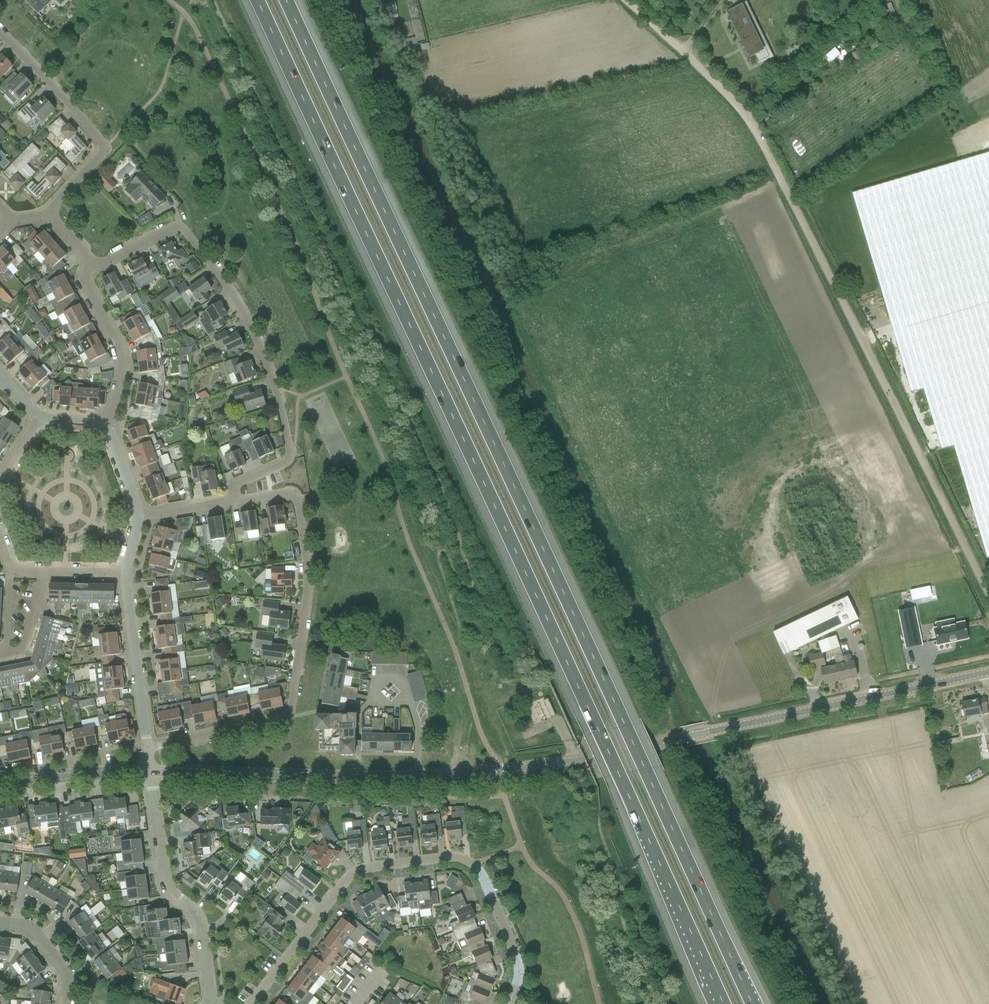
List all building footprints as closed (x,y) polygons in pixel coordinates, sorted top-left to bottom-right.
[(38,13),(52,0),(25,0),(38,13)] [(727,12),(749,58),(759,53),(758,51),(765,47),(761,39),(759,41),(742,5),(727,12)] [(896,32),(903,29),(900,23),(894,26),(896,32)] [(820,38),(815,43),(818,46),(823,41),(820,38)] [(875,39),(865,45),(870,53),(880,46),(875,39)] [(826,56),(827,57),(831,62),(840,54),(835,48),(826,56)] [(860,58),(855,51),(851,54),(856,61),(860,58)] [(13,66),(10,63),(11,62),(6,57),(5,58),(2,55),(0,58),(0,79),(13,66)] [(7,94),(10,90),(19,99),(20,99),(21,100),(26,96),(25,94),(33,86),(22,75),(9,87),(4,82),(0,86),(0,90),(5,96),(7,94)] [(42,121),(55,110),(44,98),(33,108),(29,103),(18,113),(26,123),(31,119),(33,121),(38,116),(42,121)] [(65,157),(73,164),(88,149),(75,135),(77,133),(69,125),(68,127),(60,118),(48,128),(62,144),(70,152),(65,157)] [(12,126),(7,121),(2,126),(7,131),(12,126)] [(40,134),(45,139),(49,135),(44,130),(40,134)] [(39,135),(35,140),(39,144),(44,140),(39,135)] [(27,165),(40,151),(32,143),(2,174),(11,183),(10,184),(17,191),(31,178),(22,169),(27,165)] [(853,194),(893,332),(905,328),(941,450),(954,446),(987,558),(988,558),(988,154),(853,194)] [(32,181),(25,189),(37,201),(52,185),(54,186),(61,178),(59,176),(67,167),(57,157),(42,172),(47,177),(38,187),(32,181)] [(166,198),(142,173),(131,184),(131,185),(125,190),(136,202),(142,196),(154,209),(166,198)] [(98,181),(109,193),(117,186),(106,174),(98,181)] [(140,228),(153,221),(149,213),(136,220),(140,228)] [(20,230),(21,236),(25,236),(25,233),(30,232),(30,228),(24,229),(20,230)] [(38,252),(52,240),(44,232),(40,236),(36,231),(27,239),(38,252)] [(46,260),(59,248),(57,246),(59,244),(55,240),(54,242),(52,240),(38,252),(46,260)] [(158,250),(165,264),(174,260),(178,267),(190,260),(182,250),(177,252),(172,243),(158,250)] [(24,252),(16,244),(12,248),(20,256),(24,252)] [(12,248),(7,252),(3,247),(0,250),(0,249),(0,260),(7,268),(12,264),(16,268),(24,261),(20,256),(12,248)] [(50,275),(55,273),(59,271),(66,265),(62,260),(67,256),(59,248),(46,260),(49,264),(47,267),(46,271),(50,275)] [(160,276),(159,274),(154,264),(147,267),(142,258),(138,261),(137,260),(136,261),(136,262),(134,263),(133,263),(132,263),(132,264),(128,266),(140,289),(153,282),(153,280),(160,276)] [(166,264),(169,270),(177,266),(174,260),(166,264)] [(185,267),(190,274),(199,268),(194,261),(185,267)] [(53,293),(69,285),(68,282),(69,281),(67,277),(65,278),(64,275),(58,278),(55,273),(50,275),(45,278),(53,293)] [(120,284),(114,273),(102,280),(108,289),(106,290),(109,296),(111,295),(112,297),(117,295),(120,300),(133,293),(127,280),(120,284)] [(40,279),(36,274),(30,279),(35,284),(40,279)] [(206,293),(211,289),(204,278),(189,289),(185,292),(188,297),(193,294),(197,300),(197,299),(201,305),(210,298),(206,293)] [(175,280),(169,283),(171,288),(177,285),(178,285),(175,280)] [(55,311),(71,303),(68,298),(74,294),(69,285),(53,293),(56,299),(50,302),(55,311)] [(0,289),(0,296),(8,304),(13,299),(1,287),(0,289)] [(28,290),(34,303),(40,300),(34,287),(28,290)] [(166,303),(167,304),(179,295),(174,288),(162,296),(162,297),(160,298),(165,305),(166,303)] [(137,309),(141,307),(143,306),(137,293),(131,297),(137,309)] [(141,299),(144,305),(151,301),(148,297),(147,296),(146,296),(141,299)] [(154,302),(157,308),(163,305),(159,299),(154,302)] [(69,323),(85,315),(80,305),(74,308),(71,303),(55,311),(58,317),(64,314),(69,323)] [(222,318),(228,315),(223,307),(221,308),(219,303),(206,311),(207,311),(201,314),(204,318),(209,315),(213,322),(211,324),(215,330),(226,323),(222,318)] [(124,323),(129,333),(145,324),(152,321),(149,315),(146,317),(141,307),(137,309),(127,315),(129,320),(124,323)] [(45,309),(39,312),(42,318),(48,314),(45,309)] [(41,319),(35,312),(30,317),(35,324),(41,319)] [(185,328),(196,320),(191,313),(176,323),(180,329),(184,327),(185,328)] [(68,336),(71,342),(85,334),(82,329),(90,324),(85,315),(69,323),(63,326),(68,336)] [(10,327),(2,318),(0,320),(0,335),(10,327)] [(140,340),(142,345),(160,339),(158,340),(152,328),(148,330),(145,324),(129,333),(134,343),(140,340)] [(10,327),(0,335),(0,342),(0,343),(0,356),(1,357),(17,343),(12,339),(17,334),(10,327)] [(229,354),(244,346),(237,333),(228,337),(225,331),(214,337),(220,349),(225,347),(229,354)] [(80,356),(85,353),(101,345),(96,335),(88,339),(85,334),(71,342),(74,347),(79,356),(80,356)] [(179,348),(180,356),(198,351),(194,336),(184,338),(186,346),(179,348)] [(19,364),(34,351),(22,338),(17,343),(1,357),(6,363),(8,361),(11,364),(15,359),(19,364)] [(162,353),(160,339),(142,345),(143,345),(143,351),(137,352),(139,363),(157,360),(156,354),(162,353)] [(101,345),(85,353),(88,358),(85,362),(88,370),(99,368),(102,366),(98,359),(106,354),(101,345)] [(38,361),(38,356),(34,351),(19,364),(23,368),(18,373),(21,375),(19,377),(24,382),(39,369),(35,364),(38,361)] [(148,379),(166,379),(164,365),(167,359),(157,360),(139,363),(140,374),(147,373),(148,379)] [(239,383),(256,376),(250,362),(240,366),(237,359),(224,364),(229,375),(235,373),(239,383)] [(100,367),(99,368),(88,370),(90,376),(101,373),(100,367)] [(42,389),(50,381),(39,369),(24,382),(29,388),(31,386),(33,389),(38,385),(42,389)] [(102,372),(102,380),(112,380),(113,372),(102,372)] [(140,383),(138,394),(163,399),(163,393),(166,379),(148,379),(146,385),(140,383)] [(57,385),(52,380),(50,381),(42,389),(47,394),(57,385)] [(87,410),(89,390),(82,389),(83,384),(72,383),(72,388),(71,400),(77,401),(76,407),(80,407),(80,410),(87,410)] [(71,407),(71,400),(72,388),(60,388),(60,391),(54,391),(53,401),(53,402),(59,402),(59,406),(71,407)] [(247,411),(266,405),(261,391),(250,394),(248,388),(233,392),(237,404),(244,401),(247,411)] [(100,391),(89,390),(87,410),(94,411),(95,408),(98,409),(99,405),(105,406),(106,391),(100,391)] [(141,412),(152,414),(158,416),(160,405),(163,400),(163,399),(138,394),(136,405),(142,406),(141,412)] [(151,421),(152,414),(141,412),(140,418),(151,421)] [(4,418),(2,422),(0,421),(0,428),(13,436),(19,427),(4,418)] [(131,442),(137,440),(148,436),(144,426),(141,427),(139,421),(129,425),(131,431),(127,432),(131,442)] [(227,424),(229,430),(235,427),(233,421),(227,424)] [(13,436),(0,428),(0,441),(6,445),(8,442),(9,443),(13,436)] [(270,454),(275,452),(271,445),(267,436),(253,442),(247,429),(239,432),(241,436),(247,450),(248,452),(255,449),(258,455),(261,453),(263,457),(270,454)] [(132,452),(135,459),(160,450),(159,450),(165,447),(160,440),(157,441),(154,434),(148,436),(137,440),(139,446),(133,448),(135,451),(132,452)] [(225,457),(231,471),(233,471),(234,472),(236,473),(237,472),(238,470),(238,468),(246,465),(240,452),(247,450),(241,436),(230,441),(229,444),(231,450),(232,453),(225,457)] [(147,467),(149,472),(166,466),(164,466),(160,457),(162,456),(160,450),(135,459),(137,466),(139,465),(141,469),(147,467)] [(145,480),(149,490),(166,484),(164,478),(169,476),(166,466),(149,472),(151,478),(145,480)] [(192,469),(195,483),(201,482),(203,492),(218,490),(217,487),(219,487),(218,481),(216,481),(215,471),(204,473),(203,467),(192,469)] [(182,478),(184,490),(190,489),(188,477),(182,478)] [(158,505),(167,502),(168,501),(166,496),(169,494),(166,484),(149,490),(152,501),(156,500),(158,505)] [(275,526),(286,524),(285,518),(286,518),(285,513),(283,513),(282,507),(268,509),(269,519),(262,520),(264,535),(276,533),(275,526)] [(258,531),(255,511),(240,514),(242,523),(235,524),(238,541),(249,539),(247,532),(258,531)] [(202,526),(203,538),(204,545),(212,544),(211,541),(225,538),(222,517),(207,519),(208,525),(202,526)] [(156,530),(154,537),(174,542),(177,532),(188,530),(191,518),(176,520),(175,525),(164,522),(162,528),(159,527),(158,531),(156,530)] [(170,558),(174,542),(154,537),(152,544),(155,545),(154,548),(160,550),(159,556),(170,558)] [(177,560),(170,558),(159,556),(152,554),(150,565),(153,566),(152,572),(166,575),(167,570),(174,571),(177,560)] [(272,594),(283,594),(284,594),(284,587),(291,587),(291,588),(292,588),(292,584),(294,584),(294,578),(292,578),(292,574),(291,574),(283,574),(284,568),(272,568),(272,581),(267,581),(264,583),(264,592),(267,595),(272,594)] [(211,581),(212,589),(220,588),(219,580),(211,581)] [(57,610),(60,610),(60,585),(49,584),(49,602),(54,602),(57,610)] [(68,585),(60,585),(60,610),(63,610),(66,602),(71,602),(71,586),(68,586),(68,585)] [(74,586),(71,586),(71,602),(76,603),(78,610),(82,610),(82,585),(74,585),(74,586)] [(87,603),(92,603),(93,587),(90,586),(90,585),(82,585),(82,610),(85,610),(87,603)] [(96,587),(93,587),(92,603),(98,603),(100,610),(103,610),(104,586),(96,585),(96,587)] [(114,603),(115,586),(104,586),(103,610),(106,611),(109,603),(114,603)] [(169,591),(168,586),(157,587),(158,593),(151,594),(152,597),(149,598),(150,605),(171,602),(173,602),(172,591),(169,591)] [(218,607),(225,601),(221,597),(215,602),(218,607)] [(858,620),(847,597),(773,633),(784,655),(858,620)] [(288,630),(290,613),(278,611),(279,603),(264,601),(262,614),(270,616),(269,627),(288,630)] [(161,615),(161,621),(173,619),(171,602),(150,605),(151,612),(154,612),(154,616),(161,615)] [(914,608),(898,611),(906,648),(922,644),(914,608)] [(42,625),(41,629),(59,633),(61,627),(69,626),(69,623),(62,621),(43,616),(41,624),(42,625)] [(173,619),(161,621),(162,626),(156,627),(156,631),(154,631),(155,639),(175,636),(185,635),(184,624),(183,618),(173,619)] [(945,626),(934,628),(938,645),(968,638),(964,621),(954,624),(954,619),(944,621),(945,626)] [(69,631),(71,631),(77,633),(79,626),(71,624),(69,631)] [(218,632),(223,640),(230,635),(225,627),(218,632)] [(99,640),(100,646),(121,643),(120,636),(117,636),(117,633),(110,634),(110,628),(93,630),(94,638),(99,640)] [(39,632),(36,641),(63,647),(64,644),(57,640),(59,633),(41,629),(40,633),(39,632)] [(208,633),(210,640),(216,638),(214,631),(208,633)] [(283,662),(286,646),(272,644),(273,636),(258,633),(256,647),(263,648),(261,659),(283,662)] [(166,654),(177,653),(186,652),(185,645),(176,646),(175,636),(155,639),(156,646),(158,646),(159,649),(165,648),(166,654)] [(818,642),(822,654),(823,654),(832,651),(836,665),(836,666),(839,665),(842,680),(857,677),(853,662),(852,662),(850,655),(843,657),(836,636),(818,642)] [(35,653),(53,657),(55,651),(62,650),(63,647),(36,641),(35,648),(36,649),(35,653)] [(122,651),(121,643),(100,646),(102,663),(114,661),(113,656),(120,655),(119,651),(122,651)] [(406,652),(372,652),(372,664),(406,664),(406,652)] [(32,656),(31,662),(46,677),(48,675),(45,668),(52,662),(53,657),(35,653),(34,657),(32,656)] [(158,665),(159,672),(180,670),(177,653),(166,654),(166,660),(160,661),(161,665),(158,665)] [(345,676),(360,679),(361,673),(346,670),(347,664),(352,665),(355,653),(340,653),(340,657),(331,655),(330,664),(331,664),(329,673),(345,676)] [(822,654),(808,657),(811,668),(820,666),(824,684),(842,680),(839,665),(836,666),(836,665),(826,667),(823,654),(822,654)] [(94,664),(96,681),(125,677),(124,670),(122,670),(121,666),(115,667),(114,661),(102,663),(94,664)] [(26,664),(22,665),(25,683),(30,682),(37,676),(43,679),(46,677),(31,662),(25,663),(26,664)] [(9,666),(15,693),(18,692),(19,684),(25,683),(22,665),(18,665),(18,664),(9,666)] [(0,669),(0,682),(1,688),(8,687),(12,693),(15,693),(9,666),(1,668),(2,669),(0,669)] [(257,667),(256,676),(264,677),(266,668),(257,667)] [(170,682),(170,688),(182,687),(189,686),(187,669),(180,670),(159,672),(160,680),(163,679),(163,683),(170,682)] [(195,671),(188,672),(189,679),(196,678),(195,671)] [(429,698),(421,671),(416,672),(424,700),(429,698)] [(326,688),(357,695),(358,689),(343,686),(345,676),(329,673),(326,688)] [(126,684),(125,677),(96,681),(99,698),(107,697),(118,695),(118,689),(124,688),(124,685),(126,684)] [(204,681),(205,692),(216,691),(215,680),(204,681)] [(284,697),(286,683),(277,685),(273,690),(269,691),(272,709),(283,707),(281,698),(284,697)] [(78,684),(66,686),(68,697),(80,695),(78,684)] [(235,698),(239,716),(250,713),(249,707),(254,706),(252,694),(251,688),(250,685),(233,688),(234,691),(235,698)] [(357,695),(326,688),(323,704),(324,705),(324,712),(338,712),(340,697),(356,700),(357,695)] [(272,709),(269,691),(252,694),(254,706),(260,705),(261,711),(272,709)] [(219,701),(221,713),(227,711),(228,718),(239,716),(235,698),(229,699),(228,693),(218,695),(219,701)] [(221,713),(219,701),(213,702),(211,696),(201,698),(202,704),(206,722),(217,720),(215,714),(221,713)] [(555,715),(548,699),(543,701),(551,717),(555,715)] [(988,714),(986,700),(986,699),(978,701),(978,700),(961,703),(964,717),(980,714),(981,715),(988,714)] [(41,701),(34,702),(36,710),(42,708),(41,701)] [(184,703),(188,719),(194,718),(195,724),(206,722),(202,704),(191,707),(190,701),(184,703)] [(180,728),(183,727),(182,721),(188,719),(184,703),(168,706),(169,711),(173,731),(180,730),(180,728)] [(15,718),(19,718),(28,716),(26,709),(18,710),(14,711),(15,718)] [(169,711),(158,713),(158,714),(154,715),(158,735),(173,731),(169,711)] [(8,712),(1,713),(3,721),(3,722),(10,721),(8,712)] [(121,742),(116,723),(111,724),(108,714),(98,717),(100,725),(102,737),(108,736),(109,742),(113,741),(113,744),(121,742)] [(340,755),(354,756),(355,729),(356,729),(356,715),(347,715),(347,716),(315,716),(315,730),(320,730),(320,750),(340,750),(340,755)] [(84,727),(99,724),(97,717),(82,720),(84,727)] [(361,751),(378,751),(378,719),(372,719),(372,735),(362,735),(361,751)] [(378,751),(394,751),(394,735),(384,735),(384,719),(378,719),(378,751)] [(394,735),(394,751),(402,751),(402,752),(411,752),(411,743),(410,743),(410,735),(400,735),(400,719),(394,719),(394,735)] [(136,739),(131,720),(116,723),(121,742),(136,739)] [(33,739),(32,731),(31,731),(29,725),(24,726),(26,732),(15,735),(20,760),(31,758),(30,752),(35,751),(33,739)] [(65,725),(48,728),(50,736),(53,754),(64,751),(63,745),(69,744),(66,732),(65,725)] [(102,737),(100,725),(83,729),(87,747),(98,744),(96,738),(102,737)] [(87,747),(83,729),(66,732),(69,744),(75,743),(76,749),(87,747)] [(2,757),(8,756),(9,763),(20,760),(15,735),(0,738),(0,747),(2,757)] [(53,754),(50,736),(33,739),(35,751),(41,749),(43,756),(53,754)] [(119,796),(114,797),(116,816),(117,816),(118,824),(125,823),(124,820),(128,819),(128,823),(129,825),(130,825),(140,824),(138,805),(127,807),(126,799),(120,799),(119,796)] [(116,816),(114,797),(109,798),(109,801),(103,802),(104,810),(98,811),(100,822),(110,821),(109,817),(116,816)] [(85,801),(79,802),(82,821),(88,820),(89,824),(100,822),(98,811),(92,811),(91,803),(85,804),(85,801)] [(40,823),(47,822),(44,802),(40,803),(40,806),(34,807),(35,815),(29,816),(31,828),(41,827),(40,823)] [(44,802),(47,822),(48,828),(59,827),(59,830),(66,829),(63,815),(62,805),(57,806),(56,804),(51,805),(50,802),(44,802)] [(82,821),(79,802),(74,802),(75,805),(69,806),(69,807),(63,808),(63,805),(62,805),(63,815),(66,829),(67,834),(77,833),(75,822),(82,821)] [(30,833),(29,828),(26,815),(20,816),(18,806),(7,808),(11,827),(17,825),(19,835),(30,833)] [(210,819),(221,818),(220,806),(208,808),(209,813),(211,812),(211,816),(209,816),(210,819)] [(232,830),(237,827),(251,825),(249,813),(240,814),(238,807),(226,809),(228,819),(222,820),(224,829),(225,830),(227,831),(230,831),(232,830)] [(448,841),(462,839),(460,823),(466,822),(464,807),(455,807),(456,812),(451,813),(452,822),(446,823),(448,841)] [(5,832),(4,828),(11,827),(7,808),(0,810),(0,833),(5,832)] [(260,825),(289,825),(290,809),(274,808),(274,810),(261,810),(260,825)] [(199,809),(185,811),(186,813),(183,813),(182,811),(179,812),(182,832),(202,829),(201,822),(202,822),(206,818),(201,815),(200,815),(199,809)] [(396,829),(399,847),(413,846),(410,830),(416,829),(414,811),(408,812),(409,818),(402,819),(403,829),(396,829)] [(421,826),(423,844),(437,842),(435,826),(441,826),(440,814),(426,816),(428,825),(421,826)] [(371,833),(374,851),(388,849),(387,842),(393,841),(390,817),(383,817),(384,821),(377,822),(378,832),(371,833)] [(346,832),(349,850),(362,848),(360,832),(366,831),(365,820),(352,822),(353,831),(346,832)] [(313,859),(325,869),(331,862),(332,863),(341,852),(332,844),(337,838),(327,824),(318,829),(324,840),(319,847),(313,843),(306,851),(307,852),(303,858),(310,864),(313,859)] [(192,865),(199,864),(201,860),(200,856),(203,855),(202,848),(211,847),(209,833),(196,835),(197,842),(184,844),(185,858),(189,857),(189,862),(192,865)] [(122,853),(142,850),(141,839),(127,840),(127,835),(114,837),(115,846),(121,846),(122,853)] [(257,838),(252,844),(260,850),(264,844),(257,838)] [(131,864),(144,862),(142,850),(122,853),(123,860),(117,861),(118,871),(131,869),(131,864)] [(59,861),(56,867),(62,870),(65,865),(59,861)] [(23,874),(31,875),(32,863),(24,862),(23,874)] [(5,866),(5,872),(0,872),(0,890),(6,890),(6,891),(7,891),(10,867),(5,866)] [(214,881),(220,885),(229,873),(219,866),(216,870),(211,866),(206,872),(205,871),(197,881),(206,889),(211,883),(212,884),(214,881)] [(16,892),(17,892),(20,874),(13,873),(14,867),(10,867),(7,891),(16,892)] [(281,878),(301,894),(307,887),(313,891),(320,881),(306,870),(299,880),(287,870),(281,878)] [(127,889),(147,886),(146,875),(132,876),(132,871),(119,873),(117,876),(117,881),(120,882),(126,882),(127,889)] [(271,874),(266,871),(262,876),(266,880),(271,874)] [(35,877),(25,892),(27,893),(34,897),(34,898),(35,898),(47,877),(44,875),(40,880),(35,877)] [(96,883),(95,876),(84,877),(96,893),(100,892),(99,883),(96,883)] [(235,878),(232,882),(231,883),(228,880),(224,886),(226,888),(218,898),(228,905),(233,899),(234,900),(236,898),(241,902),(252,887),(255,883),(246,876),(241,883),(235,878)] [(47,877),(35,898),(36,898),(44,903),(53,888),(48,885),(51,879),(47,877)] [(280,904),(294,915),(301,905),(296,901),(301,894),(281,878),(275,886),(287,895),(280,904)] [(426,906),(439,904),(437,891),(429,892),(428,880),(422,881),(422,883),(416,883),(419,907),(425,906),(426,906)] [(91,888),(85,881),(80,885),(86,892),(91,888)] [(410,883),(404,883),(406,895),(398,896),(400,909),(410,908),(411,912),(412,913),(414,913),(416,913),(418,912),(420,910),(419,907),(416,883),(410,884),(410,883)] [(53,888),(44,903),(45,904),(53,908),(54,909),(66,888),(62,886),(59,891),(53,888)] [(135,899),(149,898),(147,886),(127,889),(128,897),(122,898),(123,907),(136,905),(135,899)] [(385,897),(379,887),(368,893),(379,912),(380,912),(384,920),(393,922),(396,913),(388,911),(386,908),(389,906),(391,910),(397,906),(390,894),(385,897)] [(62,914),(63,914),(72,899),(67,895),(70,890),(66,888),(54,909),(55,909),(62,913),(62,914)] [(379,912),(368,893),(357,899),(363,909),(358,913),(365,925),(376,918),(374,915),(379,912)] [(451,906),(464,901),(461,893),(448,899),(451,906)] [(90,910),(92,913),(95,916),(106,908),(101,901),(90,910)] [(266,912),(269,908),(264,904),(260,909),(265,913),(266,912)] [(475,915),(470,904),(455,911),(459,920),(450,924),(453,933),(476,923),(474,917),(472,918),(471,916),(475,915)] [(148,923),(159,921),(168,920),(166,908),(153,910),(152,905),(134,907),(135,917),(139,916),(140,923),(148,923)] [(446,905),(442,912),(447,915),(451,908),(446,905)] [(266,922),(258,932),(269,941),(273,935),(277,939),(284,930),(280,926),(285,919),(270,907),(269,908),(266,912),(269,914),(263,921),(266,922)] [(75,931),(95,916),(92,913),(87,917),(83,912),(69,922),(70,924),(75,931)] [(76,932),(82,939),(83,940),(93,932),(97,929),(92,924),(97,920),(95,916),(75,931),(76,932)] [(167,932),(181,930),(179,918),(168,920),(159,921),(148,923),(148,924),(148,925),(148,926),(149,927),(149,928),(150,929),(151,929),(152,930),(153,930),(154,930),(154,929),(156,939),(158,938),(168,937),(167,932)] [(336,927),(350,938),(357,943),(368,930),(353,918),(349,923),(342,918),(336,927)] [(453,933),(457,941),(466,938),(469,947),(485,940),(481,930),(478,932),(477,930),(478,929),(476,923),(453,933)] [(329,935),(344,946),(350,938),(336,927),(329,935)] [(97,937),(93,932),(83,940),(82,939),(79,942),(80,943),(85,950),(85,951),(105,936),(102,933),(97,937)] [(350,950),(344,946),(329,935),(323,944),(329,949),(325,954),(342,966),(346,961),(343,959),(350,950)] [(91,958),(92,960),(106,949),(102,943),(107,939),(105,936),(85,951),(86,951),(91,958)] [(186,952),(185,940),(171,942),(170,936),(168,937),(158,938),(156,939),(152,939),(153,946),(159,945),(159,947),(165,947),(166,954),(186,952)] [(377,937),(376,938),(373,943),(378,947),(382,943),(383,942),(377,937)] [(5,965),(7,962),(10,963),(18,950),(9,949),(10,939),(0,938),(0,964),(5,965)] [(469,947),(461,950),(464,959),(473,955),(477,965),(492,958),(488,948),(485,949),(484,947),(486,947),(483,941),(485,941),(485,940),(469,947)] [(13,965),(18,962),(25,971),(38,960),(31,951),(23,957),(18,950),(10,963),(13,965)] [(101,971),(120,956),(118,953),(112,956),(108,951),(94,962),(95,963),(100,970),(101,971)] [(174,965),(188,963),(186,952),(166,954),(167,962),(161,962),(162,972),(175,970),(174,965)] [(368,952),(362,959),(367,963),(373,955),(368,952)] [(313,956),(307,964),(321,975),(328,981),(329,981),(334,975),(334,972),(333,971),(337,966),(320,953),(316,958),(313,956)] [(120,956),(101,971),(107,978),(108,980),(122,969),(118,963),(123,959),(120,956)] [(475,985),(491,992),(495,982),(492,981),(493,979),(494,979),(496,973),(491,959),(493,958),(492,958),(477,965),(480,973),(475,985)] [(27,983),(28,987),(43,983),(43,982),(38,976),(46,970),(38,960),(25,971),(20,974),(27,983)] [(315,984),(321,975),(307,964),(300,973),(315,984)] [(352,969),(350,972),(356,977),(361,971),(356,967),(355,966),(352,969)] [(123,970),(111,977),(116,984),(127,976),(123,970)] [(294,981),(308,992),(315,984),(300,973),(294,981)] [(347,973),(337,987),(344,992),(354,978),(347,973)] [(185,990),(171,984),(171,985),(155,979),(151,993),(156,995),(155,998),(166,1002),(167,999),(180,1003),(185,990)] [(290,1000),(296,1003),(308,1003),(314,996),(308,992),(294,981),(287,990),(294,995),(290,1000)] [(32,1002),(47,1003),(50,1003),(52,993),(42,991),(43,983),(28,987),(29,990),(34,991),(32,1002)] [(487,1002),(491,992),(475,985),(471,995),(462,991),(459,1000),(469,1003),(484,1003),(483,1003),(483,1001),(484,1001),(487,1002)] [(402,995),(399,992),(395,997),(390,993),(381,1003),(395,1003),(402,995)] [(395,1003),(404,1003),(402,1002),(406,997),(402,995),(395,1003)]
